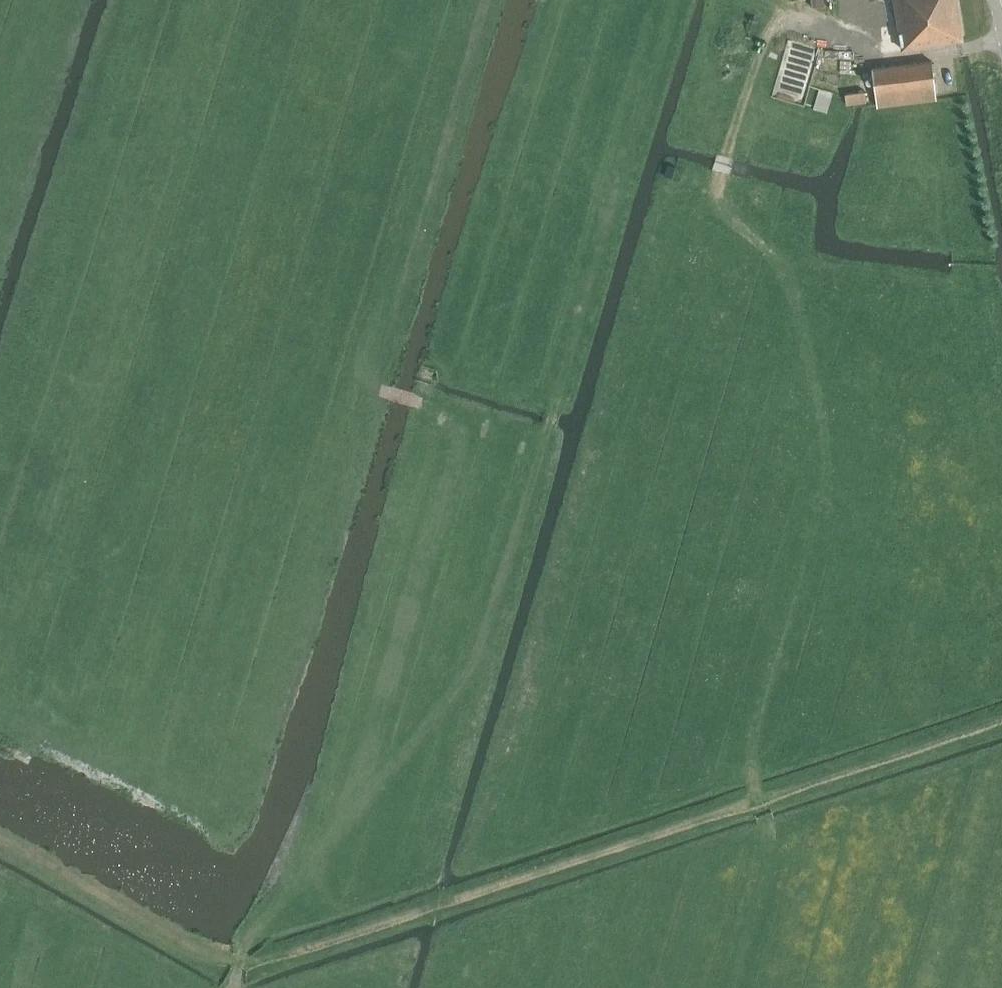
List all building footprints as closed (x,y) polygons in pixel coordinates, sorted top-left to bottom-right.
[(962,39),(956,0),(894,0),(902,49),(962,39)] [(781,75),(807,84),(817,54),(790,45),(781,75)] [(877,104),(936,97),(931,61),(872,68),(877,104)] [(829,111),(834,91),(821,87),(816,107),(829,111)] [(866,101),(864,90),(845,93),(846,104),(866,101)]
